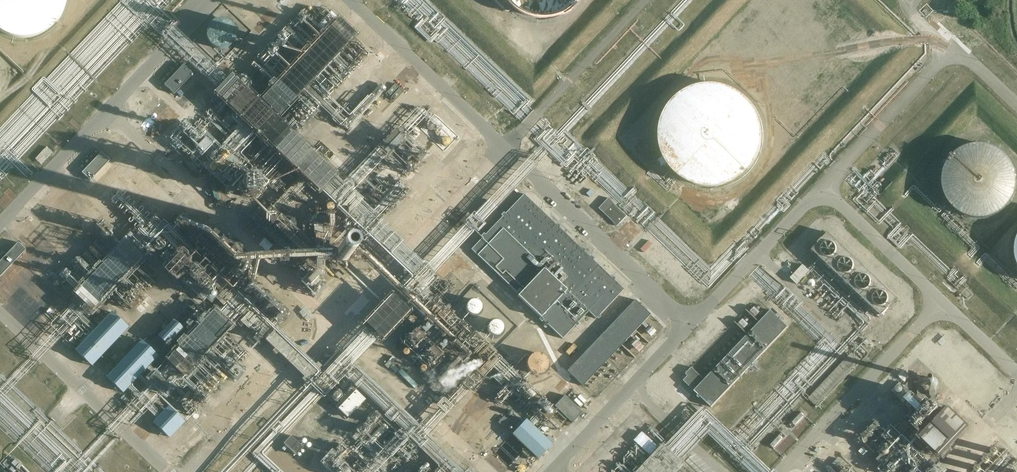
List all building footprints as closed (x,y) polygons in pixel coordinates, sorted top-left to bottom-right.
[(1,29),(6,31),(12,33),(17,34),(23,35),(29,35),(35,34),(40,32),(45,29),(50,26),(54,22),(58,17),(61,13),(63,7),(65,2),(65,0),(0,0),(0,28),(1,29)] [(509,1),(513,5),(517,9),(522,12),(527,14),(532,16),(537,17),(543,17),(548,17),(554,15),(559,14),(564,11),(569,8),(573,5),(577,0),(508,0),(509,1)] [(237,37),(237,34),(237,31),(236,29),(235,26),(233,24),(231,22),(228,21),(226,20),(224,20),(221,20),(218,21),(215,22),(213,24),(211,25),(210,28),(209,31),(208,34),(209,36),(209,39),(210,41),(212,43),(214,45),(216,47),(219,48),(222,48),(225,48),(228,48),(230,46),(233,45),(235,42),(236,40),(237,37)] [(184,64),(165,84),(174,92),(193,72),(184,64)] [(760,142),(760,137),(760,132),(759,127),(758,122),(756,118),(754,113),(752,109),(749,105),(745,101),(742,98),(738,95),(733,92),(729,90),(724,88),(719,87),(714,87),(709,86),(704,87),(699,88),(694,89),(690,91),(685,93),(681,95),(677,99),(673,102),(670,106),(667,110),(665,114),(663,119),(661,124),(660,128),(660,133),(660,138),(660,143),(661,148),(662,153),(664,158),(667,162),(669,166),(673,170),(676,174),(680,177),(684,180),(689,182),(693,184),(698,185),(703,186),(708,187),(713,187),(718,186),(723,185),(728,183),(732,181),(737,179),(741,176),(745,173),(748,169),(751,165),(754,161),(756,157),(758,152),(759,147),(760,142)] [(1012,189),(1013,181),(1013,174),(1011,168),(1007,162),(1003,156),(1000,154),(997,151),(992,148),(986,146),(982,146),(978,145),(972,146),(967,147),(964,148),(958,151),(952,155),(950,158),(948,161),(945,167),(942,173),(941,181),(942,187),(944,193),(946,199),(951,205),(952,207),(956,210),(962,214),(969,216),(975,217),(982,217),(990,215),(995,212),(998,210),(1002,207),(1004,205),(1007,201),(1010,195),(1012,189)] [(90,180),(109,160),(101,152),(81,172),(90,180)] [(601,183),(607,176),(611,179),(614,175),(602,166),(593,177),(601,183)] [(595,319),(623,289),(523,194),(521,197),(471,249),(520,296),(519,298),(562,339),(588,311),(595,319)] [(608,198),(598,208),(617,226),(627,216),(608,198)] [(632,203),(638,207),(642,202),(636,198),(632,203)] [(402,233),(411,223),(403,216),(394,225),(402,233)] [(25,250),(18,242),(12,248),(0,261),(0,276),(25,250)] [(345,252),(346,250),(345,248),(344,246),(342,244),(339,244),(337,245),(335,246),(334,248),(334,250),(334,252),(335,254),(337,256),(340,256),(343,255),(344,254),(345,252)] [(346,264),(358,274),(365,265),(354,255),(346,264)] [(102,264),(74,294),(93,311),(120,281),(102,264)] [(803,265),(799,269),(790,278),(797,284),(809,271),(803,265)] [(582,385),(649,314),(633,299),(566,371),(582,385)] [(477,309),(478,306),(477,304),(476,302),(474,301),(472,300),(469,300),(467,302),(466,304),(465,306),(465,309),(467,311),(468,312),(471,313),(473,312),(475,311),(477,309)] [(113,305),(75,344),(92,361),(130,321),(113,305)] [(705,379),(692,367),(685,374),(687,376),(683,380),(711,407),(788,327),(770,310),(705,379)] [(164,336),(185,327),(180,317),(160,326),(164,336)] [(499,330),(499,328),(499,326),(498,324),(496,323),(494,322),(491,322),(490,323),(488,325),(488,327),(488,330),(489,331),(491,333),(493,333),(495,333),(497,332),(499,330)] [(142,333),(106,373),(123,388),(160,348),(142,333)] [(932,353),(943,341),(935,333),(923,345),(932,353)] [(630,342),(638,346),(641,340),(633,336),(630,342)] [(545,364),(545,362),(545,359),(543,356),(542,354),(540,353),(536,352),(532,353),(530,354),(529,355),(527,357),(526,358),(526,360),(526,362),(526,365),(528,369),(531,371),(532,372),(535,372),(537,372),(539,372),(542,370),(544,368),(545,366),(545,364)] [(903,380),(907,375),(904,372),(899,377),(903,380)] [(343,389),(348,384),(344,380),(339,385),(343,389)] [(337,403),(341,397),(326,389),(323,396),(337,403)] [(354,391),(336,408),(345,418),(364,401),(354,391)] [(554,406),(572,423),(582,412),(564,395),(554,406)] [(930,430),(949,446),(976,415),(956,398),(930,430)] [(794,421),(803,412),(799,408),(790,418),(794,421)] [(165,413),(152,428),(167,442),(180,427),(165,413)] [(537,459),(551,444),(525,419),(511,434),(537,459)] [(295,455),(303,447),(290,436),(283,444),(295,455)] [(856,447),(861,451),(865,446),(860,442),(856,447)]
